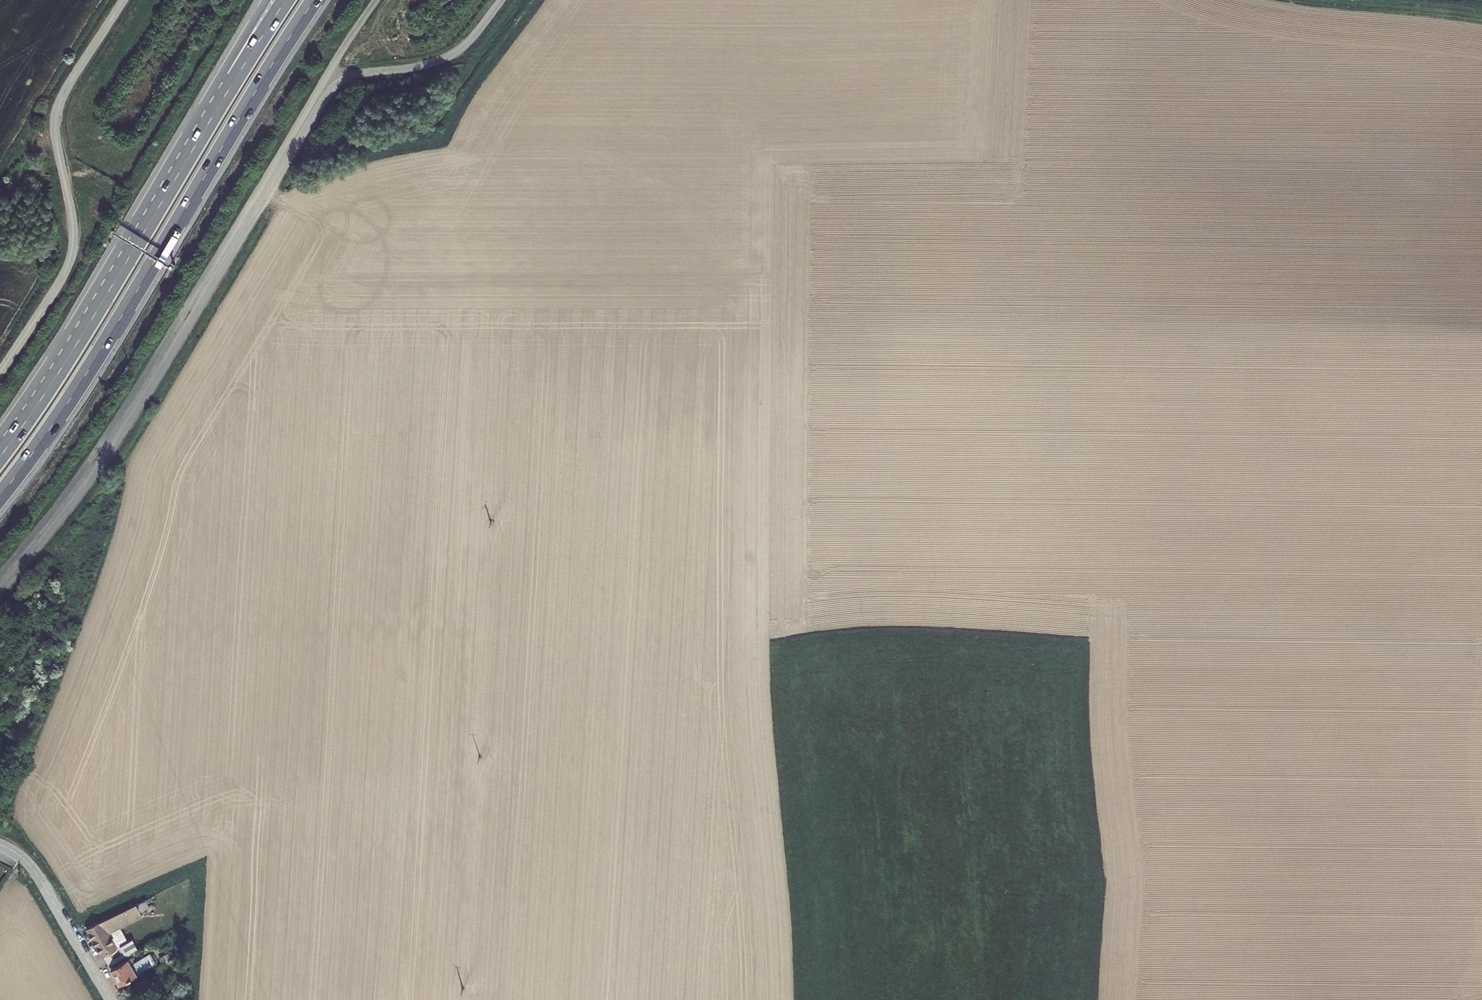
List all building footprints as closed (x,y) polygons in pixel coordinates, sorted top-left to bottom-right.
[(104,957),(118,949),(110,934),(121,929),(144,918),(141,912),(150,908),(147,900),(86,931),(102,958),(104,957)] [(118,949),(128,942),(121,929),(110,934),(118,949)] [(128,942),(118,949),(104,957),(109,967),(132,955),(131,954),(138,950),(133,939),(128,942)] [(132,965),(129,960),(110,972),(119,987),(158,964),(151,953),(135,963),(132,965)]
